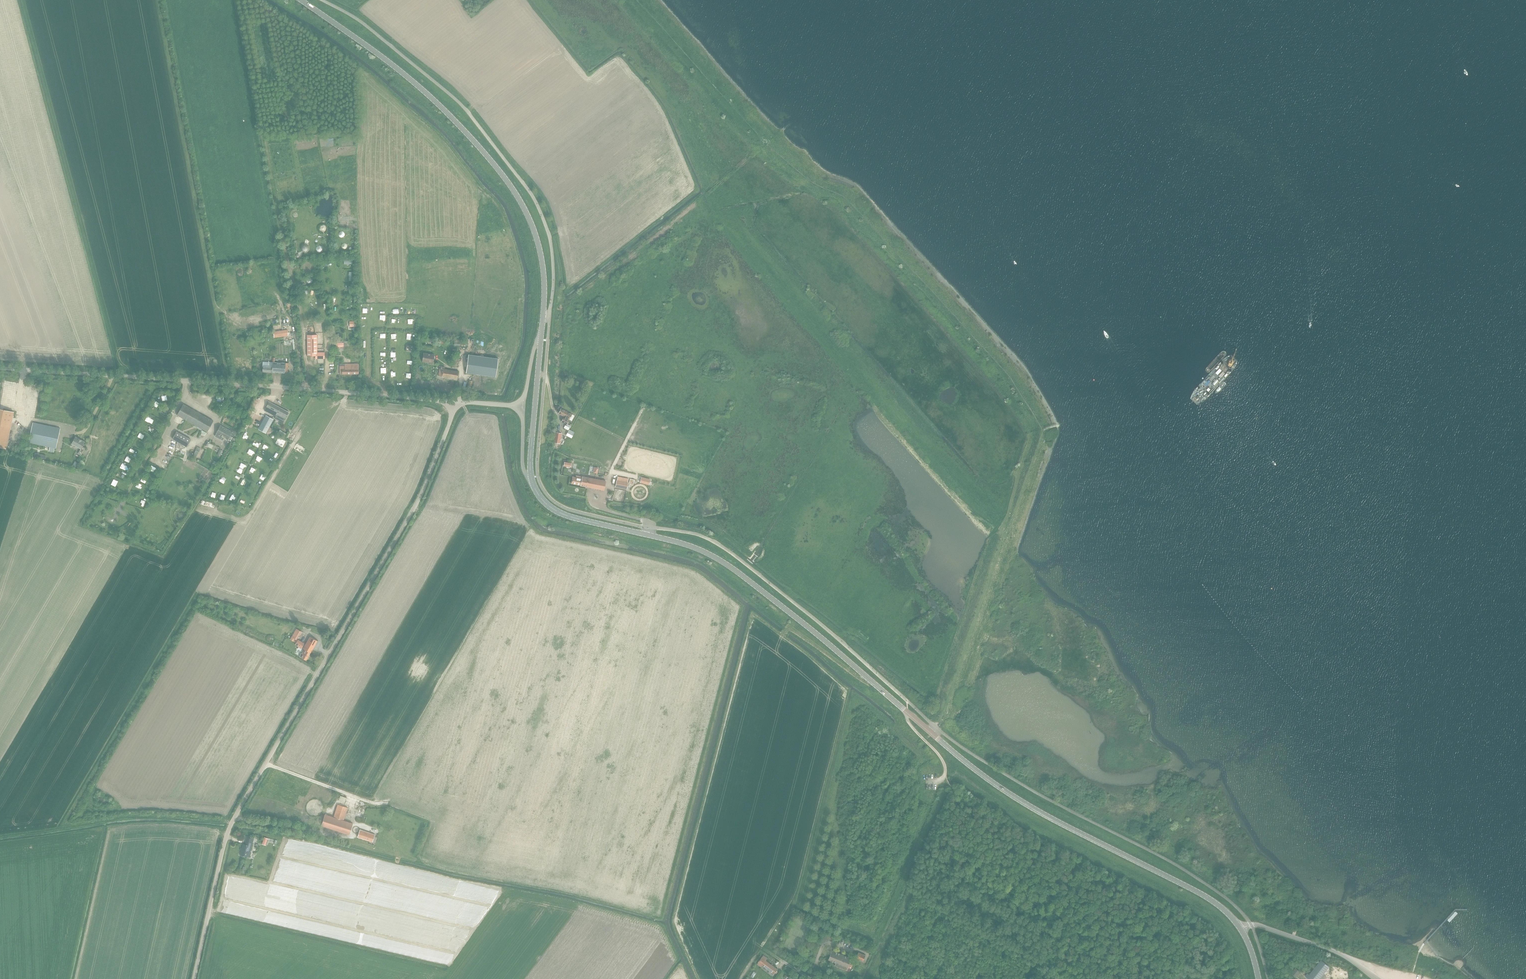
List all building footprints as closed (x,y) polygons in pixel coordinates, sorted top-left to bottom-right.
[(317,352),(317,334),(307,335),(307,356),(317,356),(317,359),(324,359),(324,351),(317,352)] [(433,363),(434,355),(423,353),(422,361),(433,363)] [(468,354),(466,372),(496,376),(498,358),(468,354)] [(284,373),(285,367),(288,367),(288,363),(274,362),(275,357),(272,357),(272,364),(262,364),(262,372),(284,373)] [(358,374),(358,363),(350,363),(350,366),(339,366),(339,374),(358,374)] [(457,379),(458,371),(444,369),(445,367),(441,366),(440,368),(439,368),(438,376),(457,379)] [(268,402),(264,410),(275,416),(275,417),(280,419),(281,417),(284,419),(288,412),(268,402)] [(213,421),(183,404),(177,414),(207,431),(213,421)] [(566,424),(569,420),(572,413),(561,408),(558,413),(564,416),(564,417),(561,421),(566,424)] [(6,448),(14,412),(0,409),(0,446),(6,448)] [(267,414),(259,429),(266,432),(274,418),(267,414)] [(60,428),(33,422),(29,442),(50,447),(49,451),(54,452),(54,448),(56,448),(60,428)] [(229,440),(231,436),(230,435),(232,431),(220,425),(216,433),(215,436),(221,439),(222,436),(228,439),(229,440)] [(191,439),(176,431),(172,438),(187,446),(191,439)] [(81,455),(83,450),(85,447),(83,446),(85,442),(75,436),(71,443),(75,445),(75,447),(77,448),(78,447),(81,448),(78,453),(81,455)] [(572,476),(571,483),(580,485),(604,490),(606,481),(582,476),(582,477),(576,475),(576,477),(572,476)] [(616,480),(615,486),(627,489),(628,482),(616,480)] [(291,637),(290,639),(296,642),(297,640),(296,639),(301,631),(296,629),(291,637)] [(299,656),(301,657),(306,660),(317,640),(310,636),(303,648),(304,649),(302,653),(301,653),(299,656)] [(296,642),(295,644),(301,648),(304,643),(298,639),(297,640),(296,642)] [(348,834),(352,824),(344,821),(348,808),(338,804),(334,817),(325,814),(321,825),(348,834)] [(372,842),(374,835),(360,830),(357,837),(372,842)] [(243,844),(240,855),(249,857),(251,846),(253,839),(246,837),(245,844),(243,844)] [(847,967),(851,958),(832,950),(828,959),(847,967)] [(863,960),(866,955),(859,952),(857,957),(863,960)] [(776,973),(777,972),(776,971),(777,969),(766,960),(767,958),(763,955),(761,957),(761,956),(757,960),(758,961),(757,963),(761,966),(762,964),(774,973),(775,972),(776,973)] [(1309,978),(1318,978),(1328,966),(1320,959),(1309,972),(1308,971),(1304,975),(1309,978)] [(1299,971),(1294,967),(1289,973),(1294,977),(1299,971)]
